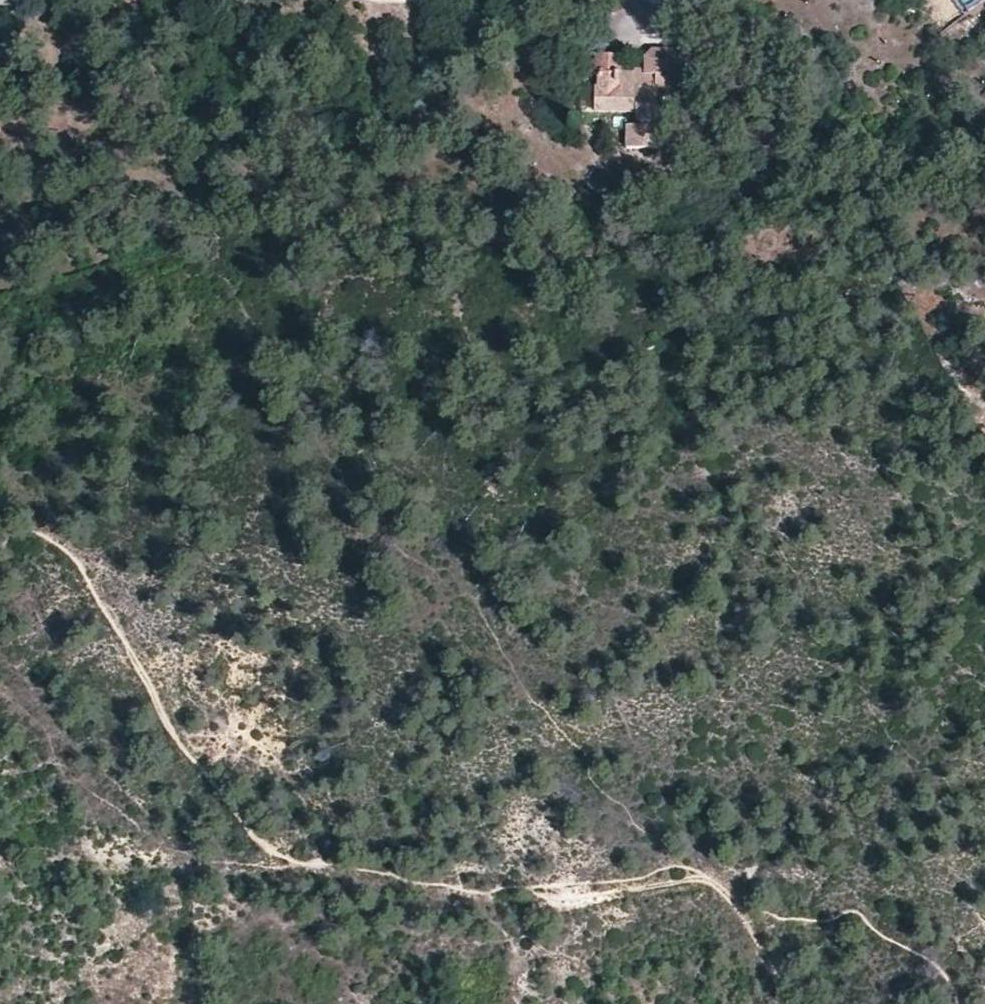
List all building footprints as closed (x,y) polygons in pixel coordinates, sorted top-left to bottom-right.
[(685,83),(686,50),(652,48),(641,57),(641,71),(617,69),(617,57),(594,55),(593,111),(635,113),(634,121),(639,122),(647,123),(653,124),(657,97),(676,98),(676,83),(685,83)] [(655,151),(657,129),(646,128),(647,123),(639,122),(639,127),(624,125),(622,148),(655,151)]
